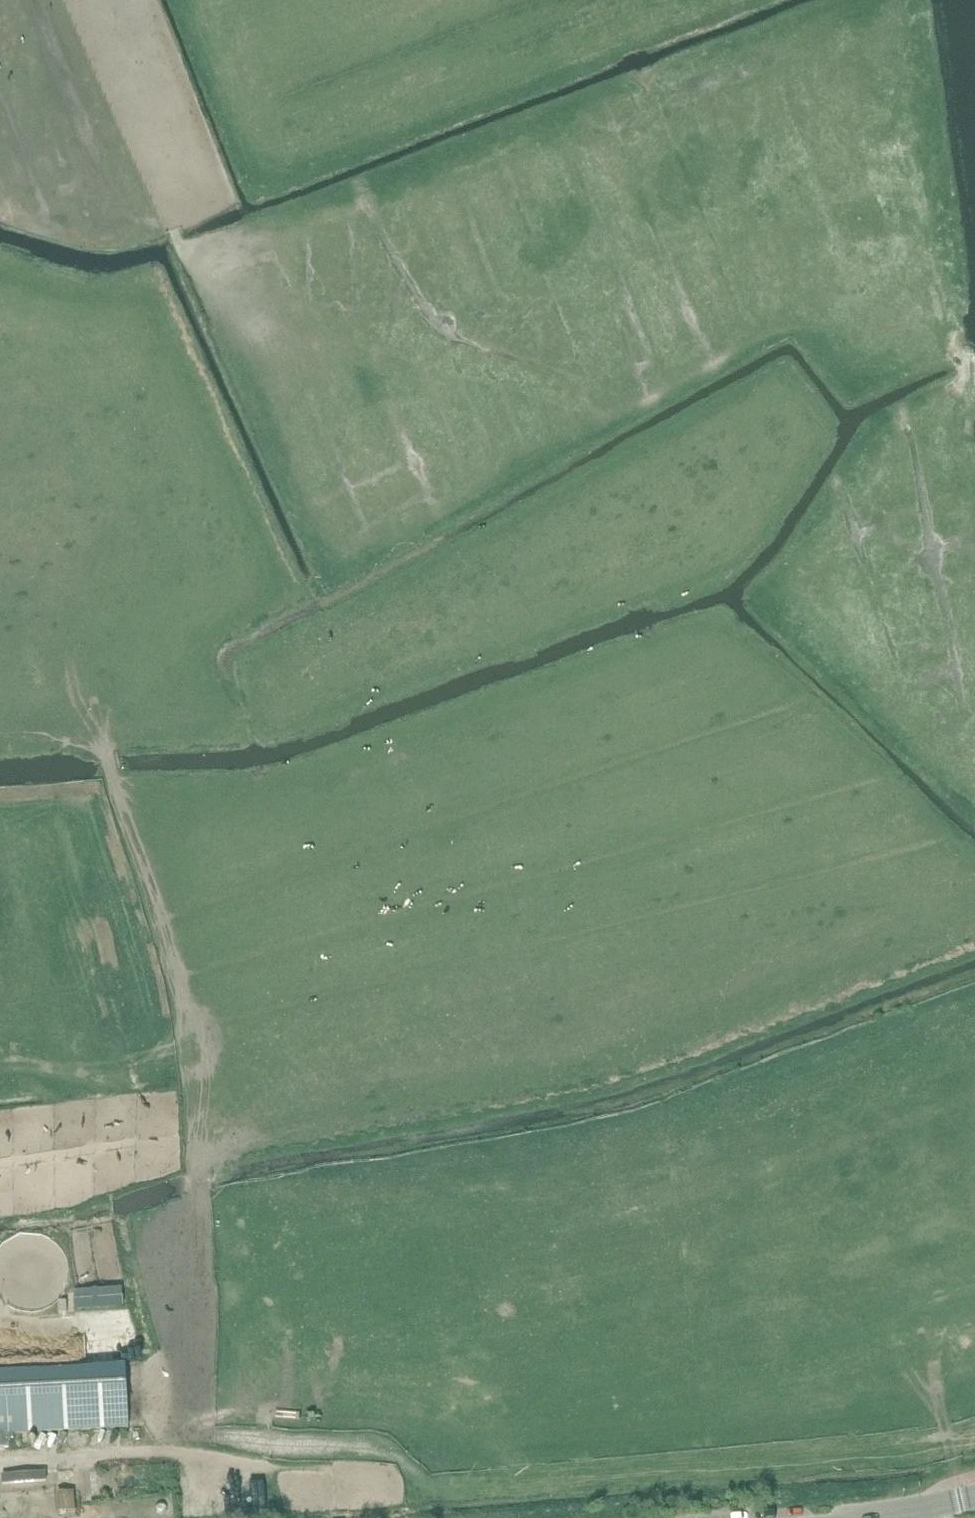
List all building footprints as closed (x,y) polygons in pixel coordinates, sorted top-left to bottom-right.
[(129,1427),(126,1365),(0,1372),(0,1448),(10,1448),(9,1434),(129,1427)]
